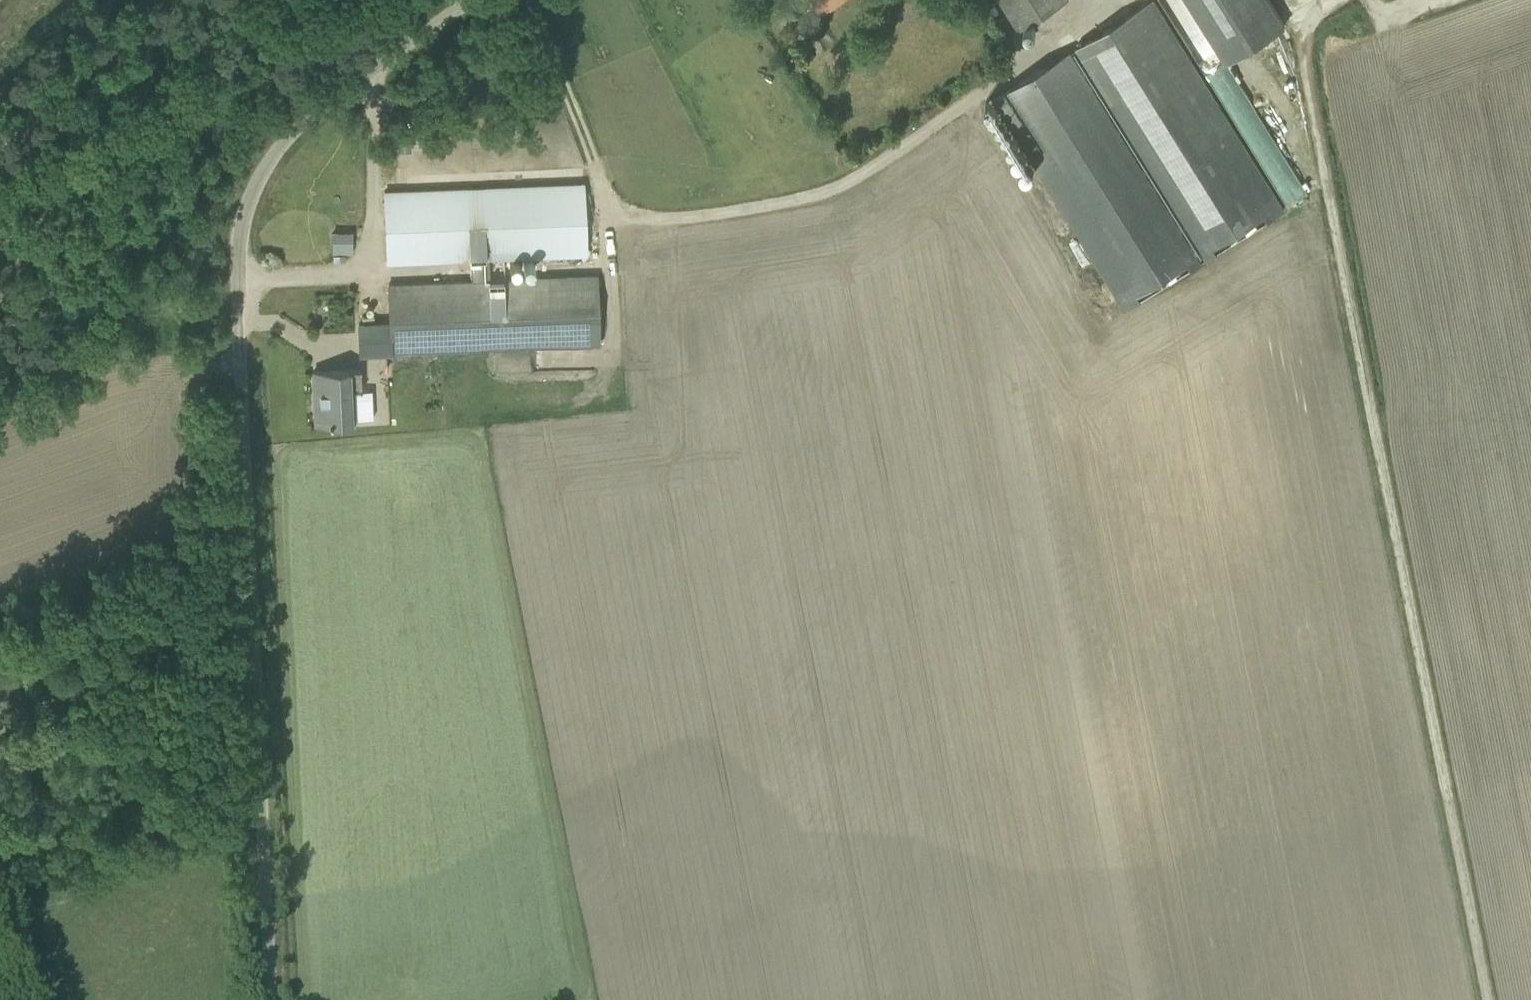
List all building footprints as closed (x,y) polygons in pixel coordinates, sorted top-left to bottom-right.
[(823,14),(844,0),(813,0),(823,14)] [(1154,0),(1153,0),(995,99),(1124,308),(1284,209),(1154,0)] [(1019,28),(1064,0),(1001,0),(1019,28)] [(1226,61),(1285,24),(1270,0),(1187,0),(1226,61)] [(359,324),(360,354),(391,353),(391,352),(411,351),(599,343),(596,275),(489,280),(488,258),(586,254),(583,184),(385,192),(388,262),(471,259),(472,281),(389,284),(390,323),(359,324)] [(353,229),(332,229),(332,252),(353,252),(353,229)] [(316,422),(316,424),(356,421),(354,391),(362,391),(361,369),(313,371),(314,392),(317,392),(318,423),(316,423),(316,422)] [(54,730),(49,719),(42,722),(46,733),(54,730)]
